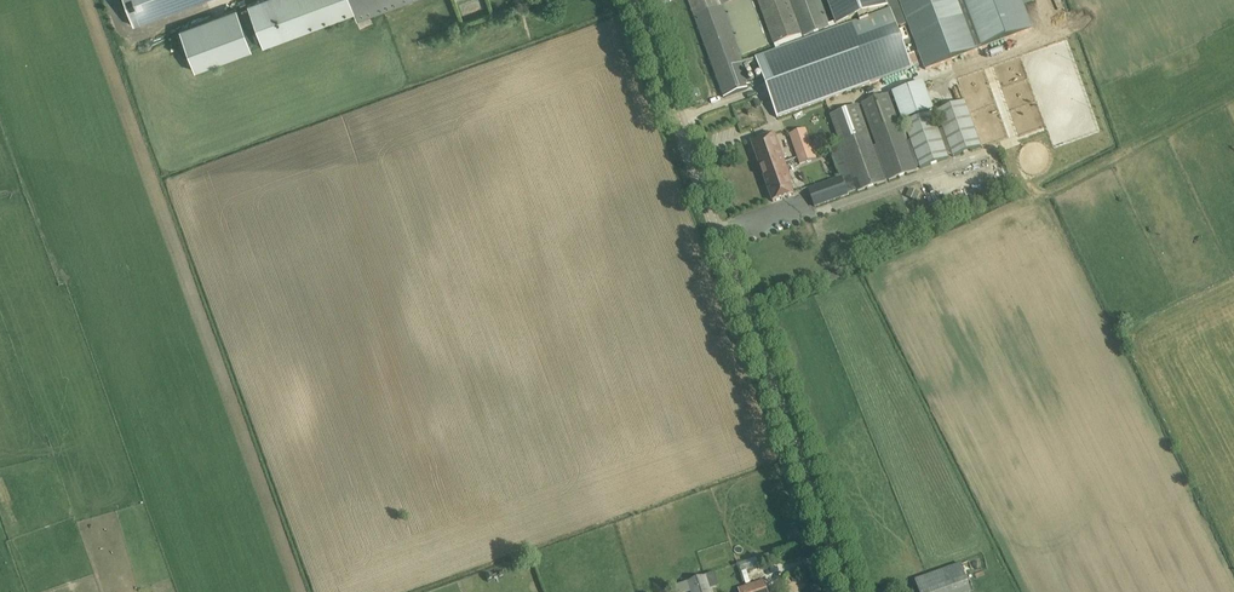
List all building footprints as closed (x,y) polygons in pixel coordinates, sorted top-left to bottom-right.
[(134,27),(207,0),(124,0),(134,27)] [(246,4),(262,46),(353,13),(356,21),(413,0),(257,0),(246,4)] [(723,94),(745,86),(750,84),(746,71),(744,67),(744,65),(742,62),(740,56),(767,47),(751,0),(688,0),(723,94)] [(773,46),(779,43),(800,36),(801,35),(788,0),(756,0),(773,46)] [(801,35),(803,38),(830,28),(820,0),(788,0),(801,35)] [(836,25),(857,17),(859,20),(868,17),(867,14),(888,6),(886,0),(827,0),(836,25)] [(886,2),(888,6),(889,9),(897,27),(908,23),(926,69),(1032,29),(1021,0),(890,0),(886,2)] [(748,60),(742,62),(744,65),(756,61),(777,118),(871,84),(912,70),(903,45),(911,43),(905,28),(898,31),(897,27),(889,9),(868,17),(859,20),(849,24),(780,49),(749,60),(748,60)] [(182,30),(179,31),(185,46),(194,71),(251,50),(236,10),(182,30)] [(890,94),(861,104),(871,131),(869,131),(887,182),(917,171),(916,168),(907,142),(890,94)] [(965,101),(936,111),(943,129),(952,155),(953,157),(981,146),(965,101)] [(858,105),(829,115),(839,143),(857,192),(857,193),(887,182),(869,131),(868,132),(858,105)] [(932,113),(904,123),(910,141),(919,167),(920,169),(948,158),(948,157),(938,131),(932,113)] [(775,134),(751,142),(773,202),(794,195),(790,183),(792,182),(775,134)] [(808,136),(792,142),(798,158),(814,153),(814,152),(820,150),(817,142),(811,144),(808,136)] [(840,178),(808,189),(814,206),(847,195),(857,192),(839,143),(829,147),(840,178)] [(910,188),(906,197),(916,201),(920,193),(910,188)] [(838,269),(826,276),(829,283),(842,277),(838,269)] [(742,571),(761,567),(759,558),(740,562),(742,571)] [(915,580),(919,591),(968,591),(970,591),(961,564),(944,570),(926,576),(915,580)] [(688,583),(691,591),(710,591),(709,587),(705,577),(688,583)] [(738,589),(739,591),(768,591),(764,580),(738,589)]
